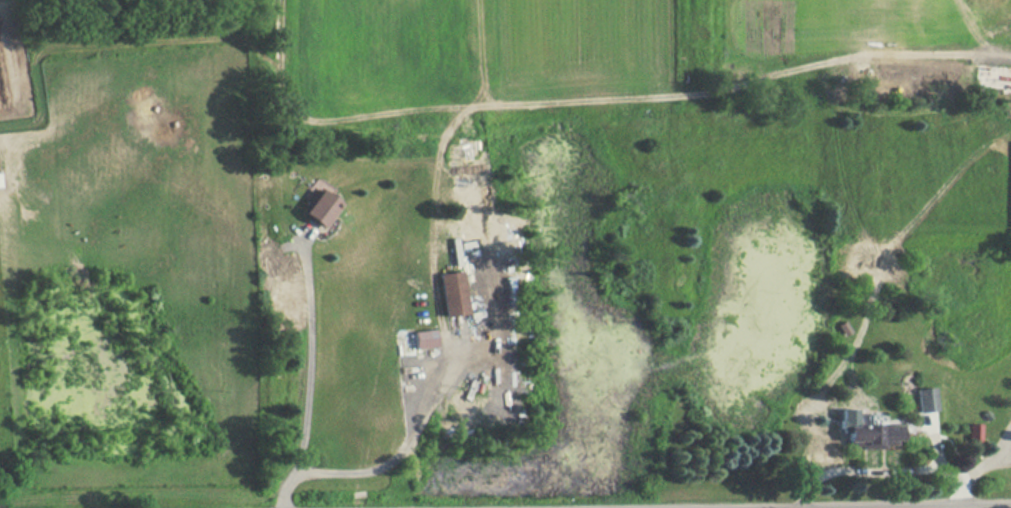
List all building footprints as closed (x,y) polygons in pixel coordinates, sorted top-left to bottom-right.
[(334,189),(324,182),(303,214),(325,228),(341,203),(330,196),(334,189)] [(468,314),(464,270),(440,272),(444,316),(468,314)] [(413,332),(416,350),(438,346),(435,328),(413,332)] [(936,410),(934,387),(915,389),(917,412),(936,410)] [(855,408),(840,408),(840,425),(855,425),(855,408)] [(969,442),(981,442),(982,423),(969,423),(969,442)] [(901,424),(846,425),(846,442),(859,441),(859,447),(895,446),(895,440),(902,439),(901,424)]
